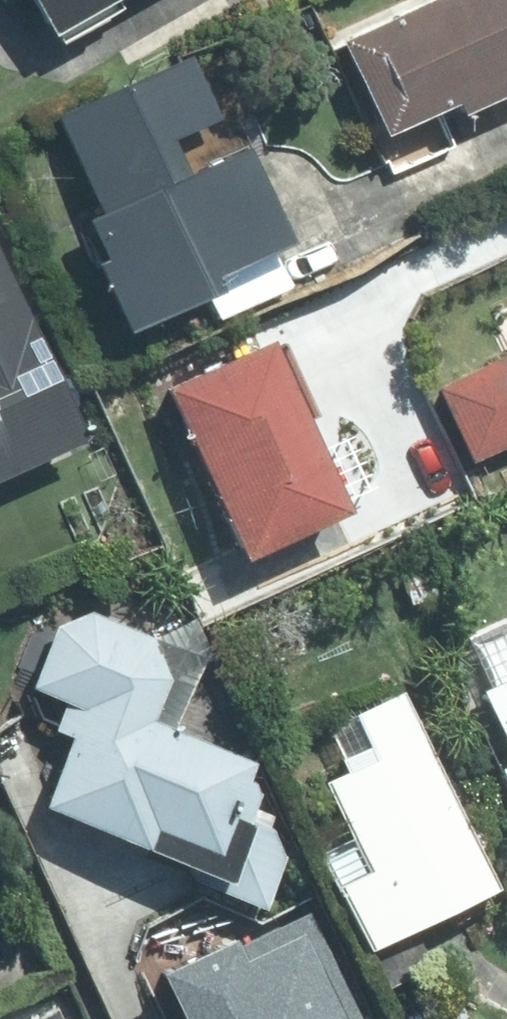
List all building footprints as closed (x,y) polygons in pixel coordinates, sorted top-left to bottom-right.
[(34,43),(109,0),(9,0),(34,43)] [(324,40),(375,151),(506,91),(506,0),(411,0),(324,40)] [(134,80),(43,121),(93,232),(68,243),(120,359),(300,279),(245,156),(181,185),(134,80)] [(77,422),(0,250),(0,457),(77,422)] [(326,522),(253,356),(149,401),(222,567),(326,522)] [(423,395),(456,466),(506,443),(506,357),(423,395)] [(49,612),(17,689),(58,705),(43,744),(82,760),(55,828),(244,904),(273,832),(224,812),(243,766),(170,736),(196,672),(49,612)] [(440,646),(506,808),(506,618),(440,646)] [(474,888),(403,734),(317,774),(360,868),(324,884),(351,944),(474,888)] [(155,963),(178,1018),(365,1018),(313,897),(155,963)]
